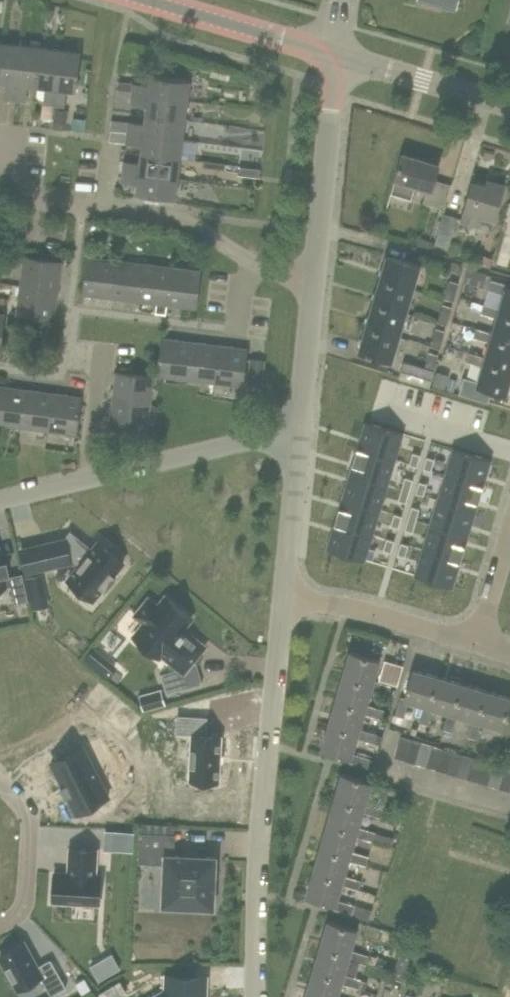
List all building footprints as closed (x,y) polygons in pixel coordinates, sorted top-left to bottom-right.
[(2,43),(0,62),(0,81),(6,82),(4,98),(15,99),(21,45),(2,43)] [(21,45),(15,99),(26,101),(28,84),(36,85),(40,47),(21,45)] [(54,104),(60,50),(40,47),(36,85),(46,86),(44,103),(54,104)] [(60,50),(54,104),(65,105),(67,89),(76,90),(81,52),(60,50)] [(133,82),(132,92),(189,99),(191,80),(151,75),(150,84),(133,82)] [(147,105),(146,113),(186,118),(189,99),(132,92),(131,103),(147,105)] [(54,104),(44,103),(43,116),(53,117),(54,104)] [(67,123),(69,110),(55,108),(54,121),(67,123)] [(129,120),(128,131),(184,138),(186,118),(146,113),(145,122),(129,120)] [(128,131),(129,120),(112,118),(111,129),(128,131)] [(142,152),(181,157),(184,138),(128,131),(126,142),(143,144),(142,152)] [(179,177),(181,157),(142,152),(141,161),(124,159),(123,170),(179,177)] [(403,152),(396,178),(392,190),(412,196),(416,184),(429,188),(424,202),(445,207),(452,184),(434,179),(439,164),(403,152)] [(239,166),(238,174),(260,177),(260,169),(239,166)] [(179,177),(123,170),(122,180),(138,183),(137,192),(176,197),(179,177)] [(473,181),(464,210),(462,220),(493,229),(505,184),(488,179),(486,185),(473,181)] [(458,217),(443,211),(434,243),(449,247),(458,217)] [(388,254),(381,278),(414,288),(422,264),(388,254)] [(23,256),(19,284),(57,289),(61,261),(23,256)] [(112,297),(117,260),(89,256),(84,294),(112,297)] [(117,260),(112,297),(140,301),(145,263),(117,260)] [(145,263),(140,301),(169,304),(173,267),(145,263)] [(173,267),(169,304),(197,308),(201,270),(173,267)] [(483,286),(487,272),(467,267),(459,296),(468,299),(472,283),(483,286)] [(414,288),(381,278),(374,302),(407,312),(414,288)] [(459,281),(450,278),(445,296),(454,299),(459,281)] [(509,315),(509,288),(507,287),(508,283),(491,278),(488,288),(504,293),(499,308),(498,311),(509,315)] [(57,289),(19,284),(16,312),(54,317),(57,289)] [(366,327),(400,336),(407,312),(374,302),(366,327)] [(438,321),(447,323),(452,305),(443,303),(438,321)] [(509,341),(509,315),(498,311),(499,308),(484,303),(481,312),(497,316),(493,331),(491,336),(509,341)] [(445,329),(436,326),(431,344),(440,347),(445,329)] [(400,336),(366,327),(359,351),(393,361),(400,336)] [(491,336),(493,331),(477,327),(474,336),(490,341),(485,356),(484,360),(509,368),(509,341),(491,336)] [(157,374),(186,377),(191,340),(162,336),(157,374)] [(214,381),(219,343),(191,340),(186,377),(214,381)] [(247,347),(219,343),(214,381),(243,384),(247,347)] [(430,385),(439,353),(429,350),(424,369),(402,362),(398,375),(430,385)] [(485,356),(470,351),(467,360),(483,365),(477,383),(463,379),(458,393),(488,402),(492,390),(506,394),(509,382),(509,368),(484,360),(485,356)] [(247,385),(262,387),(266,358),(250,357),(247,385)] [(445,388),(449,373),(437,370),(433,385),(445,388)] [(112,400),(150,403),(152,375),(135,374),(115,372),(112,400)] [(20,425),(25,387),(0,384),(0,422),(20,425)] [(53,391),(25,387),(20,425),(48,428),(53,391)] [(80,395),(53,391),(48,428),(75,432),(80,395)] [(150,403),(112,400),(109,427),(147,431),(150,403)] [(396,458),(404,433),(426,440),(426,439),(366,421),(361,437),(360,441),(358,447),(396,458)] [(487,475),(492,459),(432,441),(431,441),(453,448),(446,473),(484,485),(485,479),(487,475)] [(388,483),(396,458),(358,447),(353,463),(352,466),(350,472),(388,483)] [(413,451),(410,463),(418,465),(421,454),(413,451)] [(427,455),(424,467),(432,469),(435,458),(427,455)] [(381,508),(388,483),(350,472),(349,478),(347,482),(343,497),(381,508)] [(479,500),(484,485),(446,473),(438,498),(476,510),(478,504),(479,500)] [(406,476),(403,488),(410,490),(414,478),(406,476)] [(420,480),(416,492),(424,494),(428,483),(420,480)] [(403,488),(399,499),(407,501),(410,490),(403,488)] [(373,533),(381,508),(343,497),(341,503),(340,507),(335,522),(373,533)] [(472,525),(476,510),(438,498),(431,523),(469,535),(470,529),(472,525)] [(412,505),(409,517),(417,519),(420,507),(412,505)] [(396,513),(392,524),(399,526),(403,515),(396,513)] [(409,517),(405,528),(413,531),(417,519),(409,517)] [(366,559),(373,533),(335,522),(334,528),(332,531),(327,548),(365,559),(387,566),(388,565),(366,559)] [(461,560),(466,544),(467,541),(469,535),(431,523),(423,548),(461,560)] [(63,539),(48,543),(53,564),(71,560),(78,566),(68,578),(93,598),(103,586),(106,588),(116,575),(114,573),(124,561),(109,549),(108,550),(109,551),(107,553),(96,544),(93,548),(70,530),(63,539)] [(388,538),(385,549),(392,551),(395,540),(388,538)] [(401,541),(398,553),(406,555),(409,544),(401,541)] [(459,565),(461,560),(423,548),(415,573),(394,567),(393,568),(453,586),(458,569),(459,565)] [(11,584),(16,602),(29,599),(22,571),(10,574),(6,559),(3,560),(0,550),(0,587),(11,584)] [(42,573),(26,577),(29,589),(45,585),(42,573)] [(192,616),(166,595),(158,606),(149,598),(136,614),(145,621),(134,636),(159,656),(162,653),(181,668),(162,674),(167,692),(201,682),(196,663),(192,660),(204,645),(183,627),(192,616)] [(90,663),(99,652),(93,648),(84,659),(90,663)] [(402,684),(407,663),(351,650),(326,751),(359,759),(379,679),(402,684)] [(509,726),(509,694),(417,668),(408,700),(509,728),(509,726)] [(144,710),(165,705),(161,690),(140,696),(144,710)] [(141,718),(115,697),(106,708),(132,729),(141,718)] [(178,715),(177,731),(192,732),(189,780),(219,781),(222,733),(206,732),(207,716),(178,715)] [(406,759),(412,738),(402,734),(395,756),(406,759)] [(412,738),(406,759),(416,762),(423,741),(412,738)] [(427,765),(433,744),(423,741),(416,762),(427,765)] [(437,768),(443,747),(433,744),(427,765),(437,768)] [(84,745),(52,761),(63,784),(61,785),(61,786),(64,785),(68,794),(66,795),(66,796),(68,795),(77,812),(109,796),(84,745)] [(448,771),(454,750),(443,747),(437,768),(448,771)] [(458,774),(464,753),(454,750),(448,771),(458,774)] [(468,777),(474,756),(464,753),(458,774),(468,777)] [(479,780),(485,759),(474,756),(468,777),(479,780)] [(489,783),(495,763),(485,759),(479,780),(489,783)] [(162,775),(163,762),(147,761),(146,774),(162,775)] [(500,786),(506,766),(495,763),(489,783),(500,786)] [(506,766),(500,786),(509,789),(509,767),(506,766)] [(341,771),(311,901),(373,915),(374,909),(345,903),(358,845),(374,849),(377,834),(365,832),(377,779),(341,771)] [(175,834),(140,832),(139,862),(165,863),(163,904),(213,906),(216,856),(174,854),(175,834)] [(55,870),(52,900),(100,903),(101,873),(96,873),(97,848),(70,846),(70,850),(71,850),(71,859),(69,859),(69,871),(55,870)] [(310,996),(345,996),(348,983),(362,986),(369,953),(359,951),(364,928),(327,920),(310,996)] [(66,986),(51,958),(40,965),(37,966),(23,942),(0,954),(19,988),(41,976),(42,977),(51,995),(66,986)] [(394,976),(403,978),(409,959),(399,956),(394,976)] [(98,961),(91,965),(99,979),(106,975),(98,961)] [(152,996),(204,996),(204,976),(164,974),(164,990),(152,996)]
